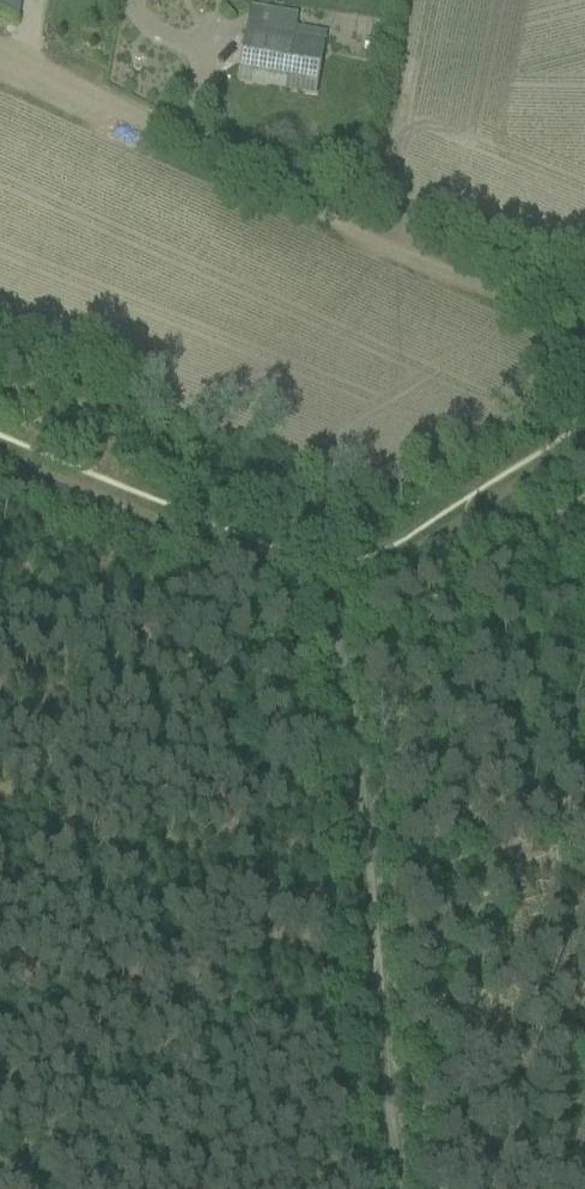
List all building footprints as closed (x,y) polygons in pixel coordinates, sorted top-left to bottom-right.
[(19,16),(24,0),(0,0),(0,10),(19,16)] [(238,82),(317,96),(325,46),(247,33),(238,82)]
